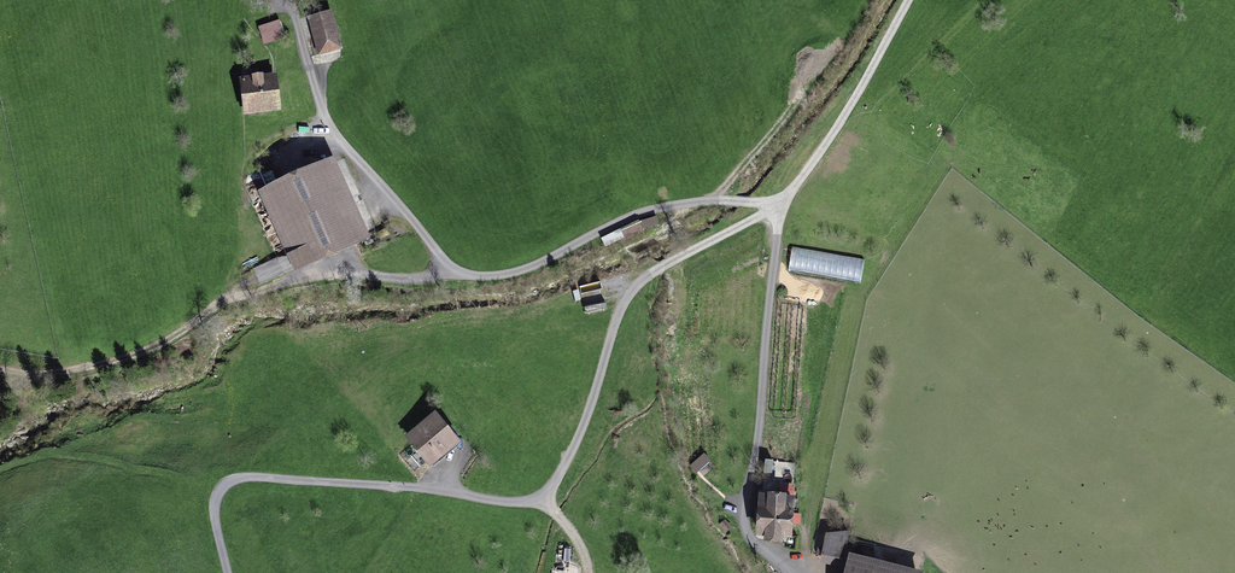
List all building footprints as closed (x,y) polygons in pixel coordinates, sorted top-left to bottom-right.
[(331,14),(302,22),(311,57),(340,49),(331,14)] [(280,20),(258,27),(264,44),(286,37),(280,20)] [(241,71),(247,115),(279,111),(275,77),(256,80),(254,69),(241,71)] [(327,166),(268,192),(296,253),(290,256),(296,268),(360,239),(344,203),(350,201),(344,188),(338,191),(327,166)] [(863,260),(792,247),(788,270),(859,283),(863,260)] [(435,418),(410,438),(431,463),(455,443),(435,418)] [(705,455),(694,464),(699,471),(710,462),(705,455)] [(762,494),(760,534),(767,535),(766,540),(781,541),(781,535),(790,536),(793,497),(762,494)] [(721,525),(726,531),(731,527),(726,521),(721,525)] [(826,536),(820,564),(841,568),(849,534),(826,536)] [(848,572),(886,572),(850,564),(848,572)]
